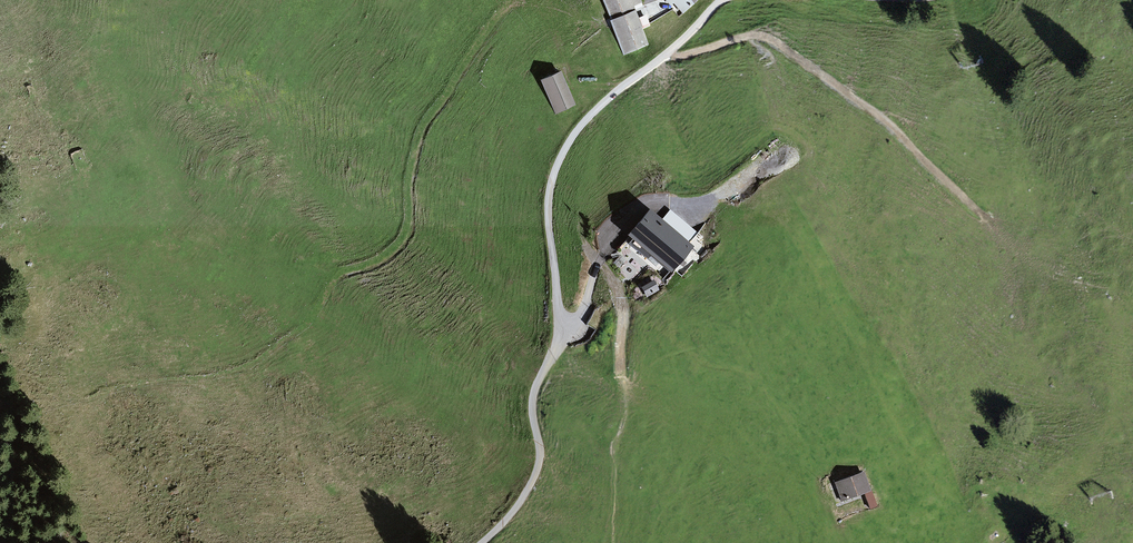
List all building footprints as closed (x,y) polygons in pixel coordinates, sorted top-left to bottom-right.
[(626,53),(646,44),(630,7),(640,3),(639,0),(604,0),(626,53)] [(683,12),(696,0),(672,0),(674,1),(683,12)] [(540,81),(556,114),(575,105),(559,72),(540,81)] [(575,105),(576,105),(560,72),(559,72),(575,105)] [(555,114),(556,114),(540,81),(539,81),(555,114)] [(636,243),(656,262),(685,231),(664,212),(636,243)] [(643,287),(647,295),(657,289),(653,282),(643,287)] [(595,309),(586,325),(596,330),(604,314),(595,309)] [(838,489),(842,501),(869,491),(862,472),(840,481),(842,488),(838,489)]
